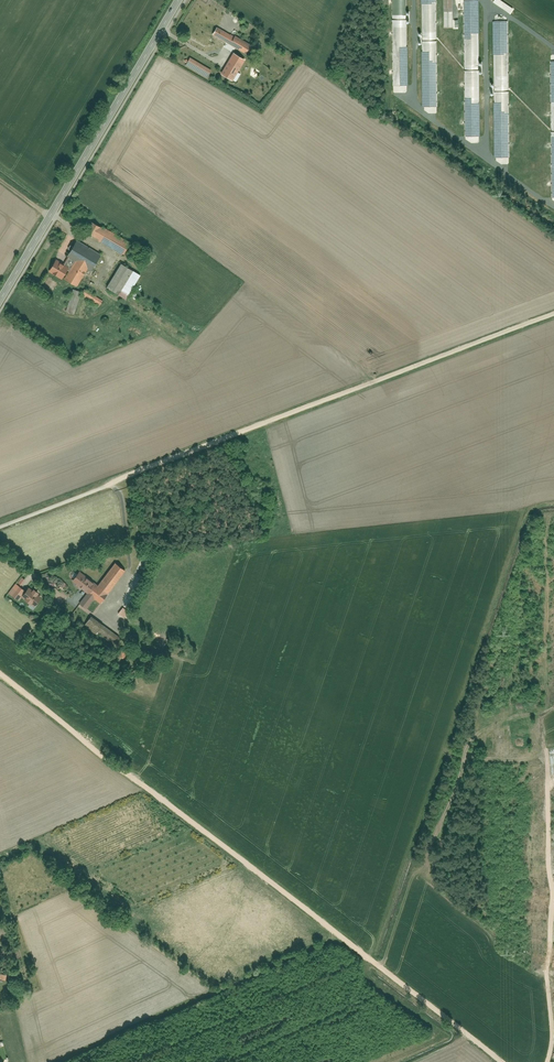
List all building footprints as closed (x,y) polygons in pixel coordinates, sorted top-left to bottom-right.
[(393,91),(408,91),(407,0),(392,0),(393,91)] [(423,110),(438,110),(437,0),(422,0),(423,110)] [(443,28),(455,28),(455,0),(443,0),(443,28)] [(465,136),(480,136),(480,0),(465,0),(465,136)] [(492,2),(509,13),(513,8),(501,0),(493,0),(492,2)] [(509,21),(494,21),(494,162),(509,162),(509,21)] [(219,26),(214,34),(246,54),(251,45),(219,26)] [(234,53),(221,74),(233,82),(246,60),(234,53)] [(190,57),(186,65),(207,78),(212,70),(190,57)] [(103,225),(96,237),(126,254),(133,243),(103,225)] [(101,255),(78,240),(68,256),(92,270),(101,255)] [(56,259),(49,271),(62,279),(69,267),(56,259)] [(78,286),(89,269),(76,261),(65,279),(78,286)] [(124,263),(109,287),(128,299),(143,275),(124,263)] [(82,292),(73,289),(67,312),(75,315),(82,292)] [(86,289),(82,295),(99,307),(103,301),(86,289)] [(90,595),(101,604),(127,570),(116,562),(90,595)] [(89,595),(97,585),(81,572),(73,582),(89,595)] [(20,586),(12,595),(19,601),(27,591),(20,586)] [(31,589),(24,598),(36,608),(43,598),(31,589)] [(83,593),(74,604),(90,616),(99,606),(83,593)] [(123,608),(118,614),(124,619),(129,613),(123,608)] [(120,639),(94,617),(85,629),(111,650),(120,639)]
